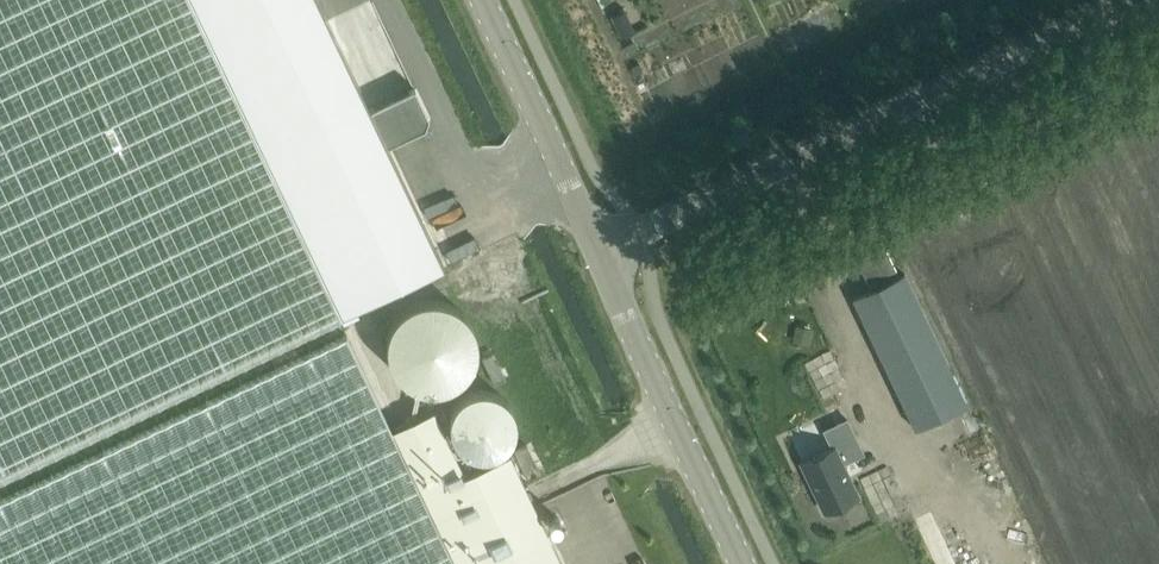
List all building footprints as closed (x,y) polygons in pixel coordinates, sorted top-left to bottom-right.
[(341,317),(190,0),(0,0),(0,479),(341,317)] [(341,317),(445,267),(388,147),(425,129),(428,118),(415,89),(370,110),(318,0),(190,0),(341,317)] [(858,243),(871,269),(896,257),(872,205),(859,211),(871,237),(858,243)] [(905,274),(852,299),(914,429),(967,404),(905,274)] [(395,374),(405,383),(418,389),(432,391),(446,389),(458,382),(468,372),(475,360),(477,346),(475,331),(468,317),(457,306),(442,300),(427,299),(412,303),(400,310),(391,321),(386,334),(385,348),(388,362),(395,374)] [(0,500),(0,563),(561,563),(509,453),(464,475),(433,410),(391,430),(346,335),(0,500)] [(482,358),(495,384),(505,379),(493,353),(482,358)] [(456,443),(465,451),(479,455),(492,453),(504,446),(512,434),(515,420),(512,408),(504,397),(493,391),(480,389),(467,392),(457,399),(451,409),(448,421),(450,433),(456,443)] [(857,496),(842,464),(863,453),(847,419),(824,430),(832,448),(802,463),(825,511),(857,496)] [(514,451),(527,479),(540,474),(527,445),(514,451)]
